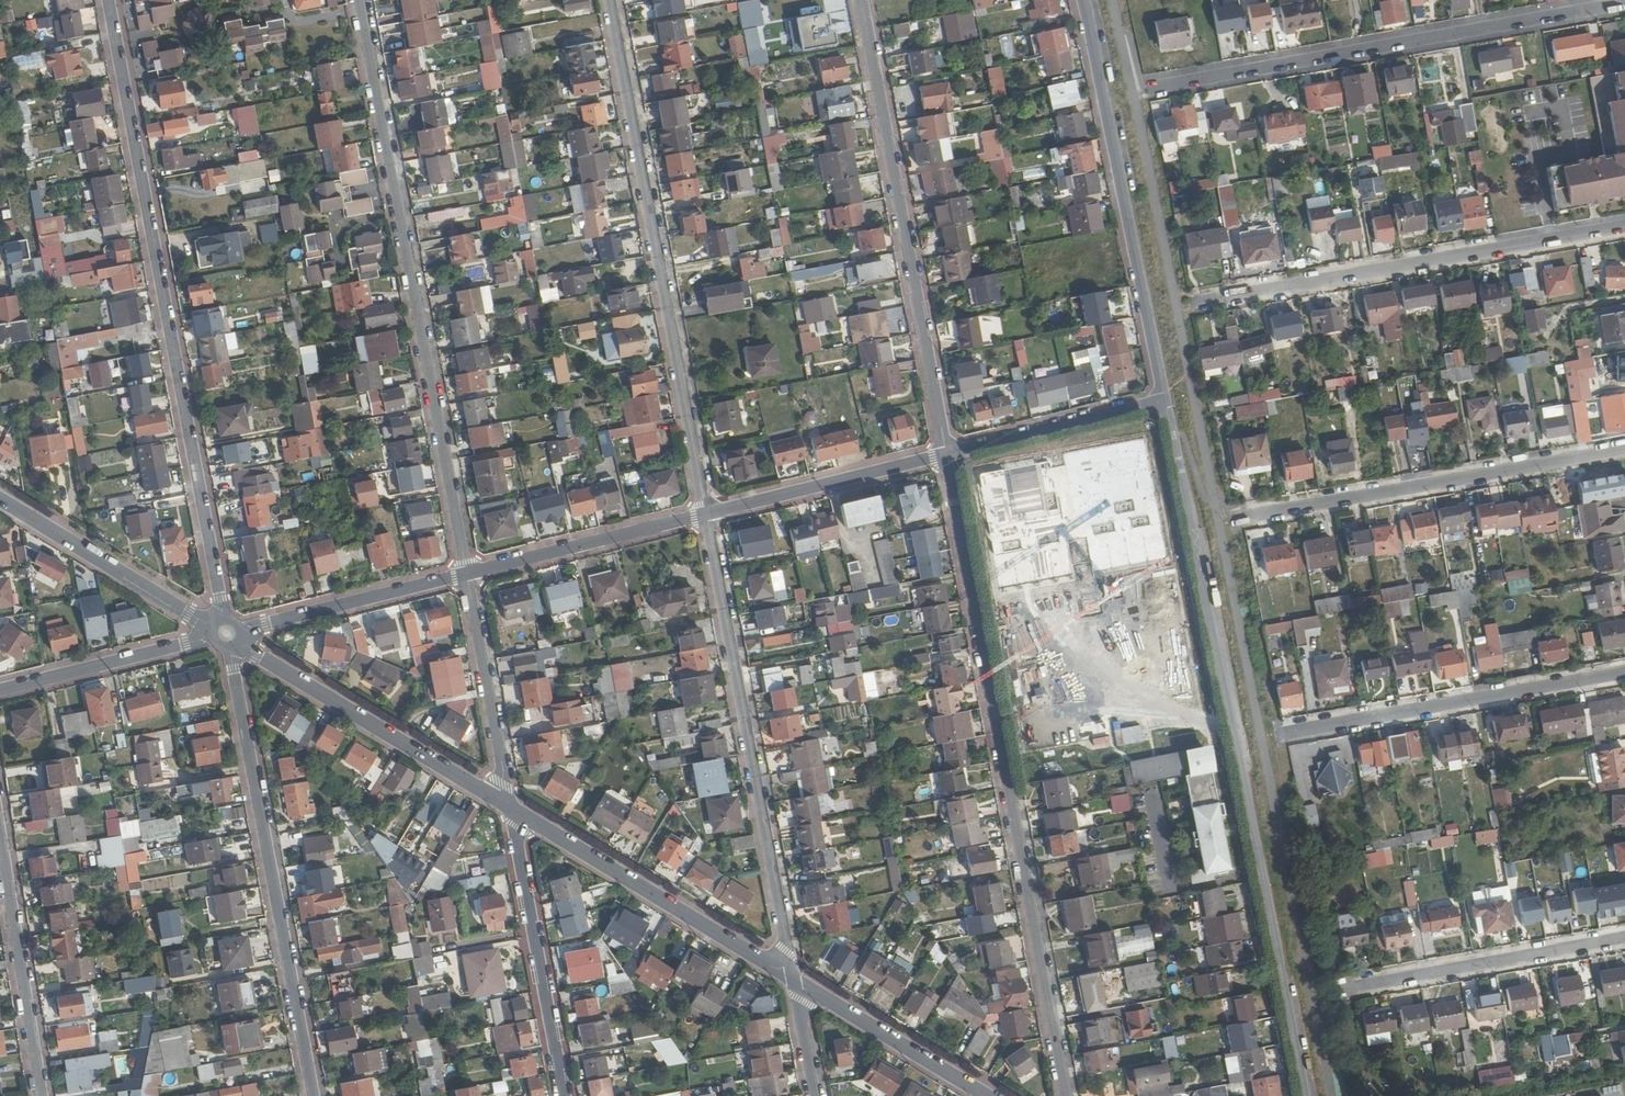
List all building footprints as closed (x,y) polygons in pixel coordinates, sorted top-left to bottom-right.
[(78,10),(82,9),(81,0),(55,0),(58,13),(61,13),(78,10)] [(173,9),(171,0),(134,0),(137,15),(173,9)] [(249,9),(269,5),(268,0),(248,0),(249,9)] [(297,8),(319,4),(319,0),(295,0),(297,8)] [(404,22),(437,15),(434,0),(400,0),(404,22)] [(586,0),(563,0),(565,12),(587,7),(586,0)] [(657,18),(684,13),(682,0),(653,0),(652,1),(654,12),(655,12),(657,18)] [(742,30),(749,28),(763,26),(762,20),(759,21),(756,5),(760,5),(759,0),(757,0),(737,4),(742,30)] [(976,8),(986,6),(989,6),(988,0),(975,0),(976,8)] [(1058,0),(1035,0),(1037,9),(1030,11),(1032,19),(1061,13),(1058,0)] [(1400,0),(1398,1),(1397,0),(1373,0),(1378,27),(1404,22),(1400,0)] [(1468,0),(1449,0),(1451,11),(1469,7),(1468,0)] [(1318,22),(1315,1),(1280,7),(1284,31),(1294,30),(1293,25),(1318,22)] [(1250,4),(1252,31),(1272,30),(1271,3),(1250,4)] [(1244,29),(1239,5),(1212,10),(1217,34),(1244,29)] [(496,17),(493,6),(487,7),(489,18),(496,17)] [(986,6),(976,8),(978,16),(988,14),(986,6)] [(189,37),(208,28),(198,8),(179,17),(189,37)] [(978,16),(976,8),(943,15),(945,22),(957,19),(962,40),(969,38),(966,19),(978,17),(978,16)] [(174,15),(173,9),(137,15),(139,30),(154,27),(154,24),(161,22),(168,21),(167,16),(174,15)] [(56,40),(82,35),(78,10),(61,13),(62,19),(53,20),(56,40)] [(437,15),(404,22),(410,49),(416,48),(442,43),(437,15)] [(788,22),(794,52),(833,44),(832,36),(830,37),(825,15),(788,22)] [(282,17),(266,20),(266,26),(243,30),(241,18),(224,21),(227,43),(244,41),(246,53),(262,50),(261,44),(286,40),(282,17)] [(27,31),(37,28),(35,18),(24,21),(27,31)] [(1187,43),(1183,18),(1170,20),(1175,45),(1187,43)] [(661,45),(664,44),(686,40),(696,38),(692,19),(657,25),(661,45)] [(1024,29),(1038,26),(1037,20),(1022,23),(1024,29)] [(1175,45),(1170,20),(1154,23),(1159,48),(1175,45)] [(906,23),(892,26),(894,36),(908,33),(906,23)] [(1617,23),(1602,25),(1604,37),(1619,35),(1617,23)] [(749,28),(742,30),(746,50),(752,49),(749,28)] [(1045,56),(1067,51),(1063,28),(1038,34),(1043,56),(1045,56)] [(507,59),(531,55),(527,32),(503,37),(507,59)] [(1594,60),(1607,58),(1603,32),(1551,41),(1555,62),(1593,56),(1594,60)] [(503,60),(498,33),(492,34),(497,61),(503,60)] [(486,63),(497,61),(492,34),(481,36),(486,63)] [(569,47),(591,43),(596,42),(594,34),(567,40),(569,47)] [(741,35),(729,37),(733,58),(745,56),(741,35)] [(1610,41),(1616,72),(1624,70),(1624,38),(1610,41)] [(665,64),(667,72),(691,67),(686,40),(664,44),(667,63),(665,64)] [(159,78),(176,75),(175,67),(184,65),(181,48),(174,49),(173,45),(165,46),(165,51),(159,52),(157,41),(143,43),(148,72),(157,70),(159,78)] [(572,75),(596,70),(591,43),(569,47),(567,48),(572,75)] [(1524,67),(1520,47),(1479,54),(1482,74),(1524,67)] [(421,76),(416,48),(410,49),(397,52),(399,64),(396,64),(398,78),(409,76),(410,78),(421,76)] [(932,48),(909,53),(914,74),(936,70),(932,48)] [(74,64),(72,49),(44,54),(46,67),(52,66),(54,79),(80,74),(78,63),(74,64)] [(1073,66),(1070,51),(1067,51),(1045,56),(1049,77),(1072,72),(1071,67),(1073,66)] [(985,54),(987,68),(994,67),(992,53),(985,54)] [(747,56),(747,57),(749,68),(757,67),(755,54),(747,56)] [(738,59),(743,85),(752,84),(749,68),(747,57),(738,59)] [(824,82),(846,77),(843,57),(820,61),(824,82)] [(497,61),(499,74),(506,72),(503,60),(497,61)] [(485,91),(502,88),(499,74),(497,61),(486,63),(480,64),(485,91)] [(322,93),(343,89),(338,62),(317,65),(322,93)] [(994,67),(987,68),(993,99),(1006,96),(1000,66),(994,67)] [(749,68),(752,84),(756,103),(764,102),(757,67),(749,68)] [(1413,91),(1410,69),(1397,71),(1397,69),(1384,71),(1388,96),(1413,91)] [(1616,72),(1587,77),(1600,154),(1545,164),(1553,209),(1624,197),(1624,70),(1616,72)] [(595,72),(570,76),(574,95),(598,91),(595,72)] [(653,76),(657,98),(673,95),(669,73),(653,76)] [(430,96),(426,75),(421,76),(410,78),(397,80),(399,91),(403,91),(405,102),(430,96)] [(1375,104),(1370,75),(1342,80),(1347,109),(1375,104)] [(182,80),(157,85),(161,109),(187,104),(182,80)] [(246,91),(254,89),(252,80),(244,82),(246,91)] [(1077,100),(1073,81),(1046,87),(1050,106),(1077,100)] [(1340,104),(1336,82),(1307,87),(1311,109),(1340,104)] [(921,90),(922,97),(925,110),(931,108),(933,114),(953,110),(949,83),(921,88),(921,90)] [(679,88),(681,97),(692,95),(690,86),(679,88)] [(847,86),(816,92),(821,119),(852,113),(847,86)] [(86,92),(91,116),(103,113),(99,89),(86,92)] [(340,111),(336,91),(318,95),(322,115),(340,111)] [(76,118),(91,116),(86,92),(71,94),(76,118)] [(739,95),(714,99),(716,111),(740,107),(739,95)] [(685,124),(681,97),(656,102),(661,129),(685,124)] [(13,102),(18,130),(30,128),(24,98),(13,100),(13,102)] [(441,127),(449,126),(444,99),(422,103),(427,130),(441,127)] [(1475,130),(1470,101),(1458,103),(1461,118),(1453,120),(1451,107),(1430,110),(1432,123),(1441,122),(1445,143),(1465,140),(1463,132),(1475,130)] [(757,110),(762,138),(770,136),(766,116),(775,114),(774,107),(765,109),(764,102),(756,103),(757,110)] [(570,111),(568,103),(554,106),(555,113),(570,111)] [(596,126),(607,124),(603,104),(583,107),(587,128),(596,126)] [(1208,133),(1205,119),(1195,121),(1192,106),(1171,110),(1172,118),(1175,132),(1196,128),(1198,135),(1208,133)] [(174,120),(197,116),(196,108),(173,112),(174,120)] [(1235,122),(1233,109),(1211,112),(1214,131),(1225,129),(1227,141),(1241,138),(1239,126),(1238,122),(1235,122)] [(1082,120),(1080,112),(1057,116),(1062,140),(1085,135),(1083,127),(1087,126),(1086,120),(1082,120)] [(1305,137),(1301,112),(1292,114),(1292,113),(1270,116),(1272,130),(1275,142),(1305,137)] [(943,114),(918,118),(922,141),(937,139),(947,137),(943,114)] [(996,116),(999,128),(1005,126),(1003,114),(996,116)] [(503,144),(512,142),(511,136),(507,115),(498,116),(503,144)] [(511,117),(514,132),(521,131),(518,116),(511,117)] [(70,121),(75,151),(85,149),(102,146),(109,145),(107,132),(94,135),(91,117),(70,121)] [(259,132),(256,117),(239,120),(242,135),(259,132)] [(1175,132),(1172,118),(1154,121),(1159,144),(1176,141),(1175,132)] [(342,129),(341,120),(314,125),(318,147),(342,143),(340,129),(342,129)] [(852,121),(829,125),(830,134),(834,153),(851,149),(857,148),(852,121)] [(163,122),(146,125),(149,138),(162,136),(174,133),(181,132),(179,124),(164,127),(163,122)] [(1256,136),(1253,123),(1239,126),(1241,138),(1256,136)] [(661,129),(666,156),(690,151),(685,124),(661,129)] [(578,158),(601,153),(596,126),(587,128),(566,132),(572,159),(578,158)] [(447,155),(441,127),(427,130),(418,132),(422,146),(419,147),(421,160),(424,160),(447,155)] [(997,159),(1004,158),(999,128),(991,129),(995,150),(997,159)] [(1275,142),(1272,130),(1264,131),(1266,143),(1275,142)] [(770,136),(762,138),(767,165),(777,163),(774,150),(787,147),(785,133),(770,136)] [(511,136),(512,142),(521,140),(520,134),(511,136)] [(495,146),(496,146),(494,137),(486,139),(488,147),(489,147),(495,146)] [(922,141),(915,144),(919,165),(941,161),(937,139),(922,141)] [(512,142),(517,169),(527,167),(522,140),(521,140),(512,142)] [(509,170),(517,169),(512,142),(503,144),(501,144),(506,171),(509,170)] [(1074,174),(1095,170),(1089,142),(1052,149),(1054,161),(1071,158),(1074,174)] [(21,144),(24,160),(32,159),(30,147),(27,148),(26,143),(21,144)] [(360,170),(355,144),(343,146),(330,149),(335,174),(339,174),(347,172),(360,170)] [(106,167),(102,146),(85,149),(89,170),(106,167)] [(181,157),(180,147),(162,150),(166,170),(201,164),(199,153),(181,157)] [(820,155),(825,182),(832,180),(856,176),(851,149),(834,153),(821,155),(820,155)] [(990,161),(993,160),(997,159),(995,150),(988,152),(990,161)] [(1482,150),(1470,151),(1472,177),(1483,176),(1482,150)] [(239,154),(241,164),(258,161),(256,151),(239,154)] [(690,151),(666,156),(670,176),(694,172),(690,151)] [(612,165),(610,152),(601,153),(578,158),(581,175),(598,173),(597,168),(612,165)] [(1413,161),(1412,152),(1378,158),(1380,167),(1413,161)] [(434,184),(453,181),(448,155),(447,155),(424,160),(426,168),(428,167),(429,176),(431,185),(434,184)] [(1014,175),(1011,157),(1004,158),(1008,176),(1014,175)] [(998,189),(1010,187),(1008,176),(1004,158),(997,159),(993,160),(998,189)] [(241,164),(236,165),(237,167),(211,171),(211,170),(201,172),(202,179),(203,179),(205,190),(215,189),(214,187),(226,185),(226,186),(241,183),(240,182),(267,177),(264,161),(264,159),(258,161),(241,164)] [(729,172),(744,169),(742,159),(727,161),(729,172)] [(959,192),(954,167),(930,172),(932,180),(935,197),(959,192)] [(1063,167),(1052,169),(1054,177),(1065,175),(1063,167)] [(268,171),(270,183),(280,181),(278,169),(268,171)] [(368,185),(366,169),(364,169),(360,170),(347,172),(339,174),(340,182),(316,186),(321,214),(334,212),(333,209),(344,207),(346,219),(374,214),(371,200),(351,203),(345,204),(342,189),(349,188),(368,185)] [(750,190),(746,169),(744,169),(729,172),(727,173),(731,194),(750,190)] [(504,194),(514,192),(512,186),(511,177),(509,170),(506,171),(488,174),(483,175),(487,196),(503,193),(504,194)] [(1077,205),(1097,201),(1101,200),(1095,170),(1074,174),(1071,175),(1077,205)] [(583,185),(603,181),(602,172),(598,173),(581,175),(583,185)] [(769,175),(773,192),(784,190),(781,172),(769,175)] [(1287,197),(1284,175),(1272,177),(1276,199),(1287,197)] [(858,203),(862,202),(856,176),(832,180),(838,207),(858,203)] [(1488,191),(1485,176),(1476,177),(1479,192),(1488,191)] [(1276,199),(1272,177),(1266,178),(1269,200),(1276,199)] [(690,179),(694,198),(699,198),(696,178),(690,179)] [(1224,185),(1223,178),(1216,179),(1218,187),(1224,185)] [(1382,191),(1380,178),(1359,181),(1361,194),(1382,191)] [(89,193),(92,209),(97,208),(110,206),(109,205),(122,203),(117,179),(101,182),(103,191),(89,193)] [(690,179),(672,183),(675,202),(694,198),(690,179)] [(1180,179),(1169,183),(1172,195),(1184,192),(1180,179)] [(1218,187),(1216,179),(1200,182),(1201,190),(1218,187)] [(586,212),(601,209),(605,208),(602,192),(605,191),(603,181),(583,185),(581,185),(582,188),(586,212)] [(436,193),(434,184),(431,185),(418,188),(419,196),(436,193)] [(515,198),(522,196),(520,185),(512,186),(514,192),(515,198)] [(1017,186),(1009,188),(1013,207),(1020,205),(1017,186)] [(29,190),(29,193),(34,220),(42,219),(37,188),(29,190)] [(351,203),(349,188),(342,189),(345,204),(351,203)] [(513,226),(527,223),(526,219),(522,196),(515,198),(514,198),(515,207),(508,208),(510,217),(489,221),(491,230),(495,229),(513,226)] [(938,229),(944,227),(965,223),(960,196),(933,202),(938,229)] [(266,215),(274,213),(271,198),(263,200),(266,215)] [(243,203),(246,218),(266,215),(263,200),(263,199),(243,203)] [(1486,224),(1481,200),(1472,202),(1473,208),(1459,210),(1462,226),(1462,228),(1486,224)] [(1069,207),(1075,236),(1103,230),(1097,201),(1077,205),(1069,207)] [(283,230),(292,229),(293,231),(304,229),(301,218),(299,218),(296,202),(279,205),(283,230)] [(1424,228),(1419,202),(1394,206),(1398,232),(1424,228)] [(1459,210),(1457,202),(1433,206),(1437,231),(1462,226),(1459,210)] [(833,208),(837,229),(862,223),(858,203),(838,207),(833,208)] [(110,206),(97,208),(101,227),(105,227),(114,225),(125,223),(122,204),(110,206)] [(1333,220),(1330,204),(1308,208),(1312,232),(1335,229),(1333,220)] [(767,219),(776,218),(775,207),(765,208),(767,219)] [(463,208),(428,214),(430,223),(465,216),(463,208)] [(776,211),(778,219),(791,217),(789,208),(776,211)] [(833,208),(825,210),(829,229),(832,228),(833,230),(837,229),(833,208)] [(608,235),(609,235),(607,226),(604,227),(601,209),(586,212),(582,213),(587,239),(598,237),(608,235)] [(1239,228),(1236,209),(1222,211),(1226,230),(1239,228)] [(683,216),(687,237),(706,233),(702,213),(683,216)] [(13,231),(10,215),(5,216),(6,223),(0,224),(1,233),(13,231)] [(1360,239),(1356,216),(1333,220),(1335,229),(1338,243),(1360,239)] [(1375,243),(1394,243),(1393,216),(1374,217),(1375,243)] [(42,219),(34,220),(37,239),(54,236),(50,217),(42,219)] [(484,231),(491,230),(489,221),(482,222),(484,231)] [(530,238),(532,250),(533,249),(542,248),(539,231),(536,232),(534,222),(527,223),(527,224),(530,238)] [(944,227),(946,241),(968,237),(965,223),(944,227)] [(262,244),(278,240),(276,224),(259,227),(262,244)] [(105,227),(107,235),(116,233),(114,225),(105,227)] [(884,248),(880,227),(858,231),(862,252),(884,248)] [(707,233),(712,259),(730,256),(725,229),(707,233)] [(194,241),(197,256),(201,255),(238,248),(251,246),(248,230),(194,241)] [(301,235),(304,252),(329,247),(325,230),(301,235)] [(1222,256),(1217,230),(1186,236),(1190,261),(1222,256)] [(360,281),(364,280),(379,277),(375,251),(379,250),(378,244),(380,244),(378,232),(353,236),(355,247),(345,249),(349,270),(359,268),(360,272),(356,273),(358,281),(360,281)] [(608,235),(598,237),(602,263),(624,259),(620,233),(608,235)] [(451,265),(475,261),(470,234),(450,238),(451,246),(452,252),(449,253),(451,265)] [(54,236),(37,239),(39,247),(55,244),(54,236)] [(1277,257),(1274,236),(1256,239),(1261,266),(1270,264),(1269,259),(1277,257)] [(942,256),(945,256),(970,251),(968,237),(946,241),(947,245),(940,247),(942,256)] [(90,238),(68,242),(72,260),(93,256),(90,238)] [(113,241),(117,262),(129,260),(125,239),(113,241)] [(1261,266),(1256,239),(1241,241),(1245,263),(1256,261),(1257,266),(1261,266)] [(15,241),(3,243),(7,262),(8,262),(10,271),(20,269),(15,241)] [(55,244),(39,247),(41,259),(44,279),(96,270),(95,263),(93,256),(72,260),(68,242),(55,244)] [(1025,268),(1026,274),(1034,272),(1029,245),(1021,246),(1025,268)] [(1297,260),(1294,245),(1285,247),(1287,262),(1297,260)] [(762,259),(784,255),(783,246),(766,249),(761,250),(762,259)] [(201,255),(203,268),(241,261),(238,248),(201,255)] [(964,280),(975,278),(970,251),(945,256),(949,283),(964,280)] [(1101,251),(1077,256),(1082,286),(1091,285),(1092,289),(1101,287),(1101,283),(1106,282),(1103,262),(1112,260),(1110,251),(1101,252),(1101,251)] [(304,266),(307,283),(334,278),(331,260),(323,262),(322,255),(304,258),(305,265),(304,266)] [(528,278),(537,276),(533,257),(529,258),(524,259),(528,278)] [(743,281),(745,280),(766,276),(763,262),(753,264),(752,257),(739,260),(743,281)] [(1592,279),(1588,258),(1578,259),(1582,281),(1592,279)] [(44,279),(41,259),(32,261),(34,273),(23,275),(22,273),(14,274),(17,288),(23,286),(45,283),(45,280),(44,279)] [(95,263),(96,270),(112,267),(111,260),(95,263)] [(495,276),(497,284),(518,280),(514,260),(493,264),(494,268),(492,271),(493,274),(495,276)] [(848,271),(851,283),(887,276),(884,260),(858,265),(858,269),(848,271)] [(788,272),(789,281),(844,271),(843,262),(814,268),(788,272)] [(1624,287),(1624,266),(1618,266),(1618,263),(1613,263),(1613,266),(1605,265),(1604,287),(1624,287)] [(45,280),(45,283),(46,290),(99,281),(98,278),(111,275),(114,291),(141,286),(140,278),(137,279),(134,264),(45,280)] [(591,268),(561,274),(562,280),(565,296),(584,292),(582,281),(593,279),(591,268)] [(1536,288),(1533,268),(1522,270),(1524,286),(1511,288),(1512,297),(1526,295),(1526,290),(1536,288)] [(1570,292),(1566,268),(1551,270),(1552,277),(1542,279),(1545,297),(1570,292)] [(1522,280),(1520,270),(1510,271),(1512,282),(1522,280)] [(561,274),(561,272),(539,276),(541,287),(541,289),(544,303),(558,301),(556,290),(548,291),(547,283),(562,280),(561,274)] [(1003,304),(997,273),(975,278),(964,280),(966,292),(975,290),(978,309),(1003,304)] [(362,308),(368,307),(364,280),(360,281),(362,291),(359,292),(362,308)] [(709,315),(750,307),(745,280),(743,281),(704,288),(709,315)] [(802,280),(794,283),(798,292),(806,289),(802,280)] [(344,311),(362,308),(359,292),(362,291),(360,281),(358,281),(339,285),(344,311)] [(456,292),(463,291),(461,282),(438,286),(439,295),(456,292)] [(1474,305),(1469,282),(1438,288),(1442,310),(1474,305)] [(1509,311),(1504,283),(1488,286),(1489,291),(1478,292),(1482,316),(1509,311)] [(188,306),(212,302),(208,284),(186,288),(188,297),(187,297),(188,306)] [(339,312),(344,311),(339,285),(334,286),(339,312)] [(638,306),(634,286),(606,291),(610,311),(638,306)] [(1394,309),(1433,302),(1431,286),(1391,293),(1394,309)] [(459,319),(474,317),(483,315),(479,291),(478,288),(463,291),(456,292),(459,303),(460,309),(458,312),(459,319)] [(969,310),(978,309),(975,290),(966,292),(969,310)] [(1106,290),(1083,295),(1089,326),(1091,325),(1113,321),(1106,290)] [(294,321),(301,320),(296,293),(289,294),(294,321)] [(1394,309),(1391,293),(1363,297),(1368,322),(1383,320),(1387,339),(1399,337),(1394,309)] [(129,299),(134,323),(145,321),(141,297),(129,299)] [(808,324),(835,319),(831,297),(804,302),(808,324)] [(0,300),(0,326),(17,322),(13,298),(0,300)] [(115,326),(134,323),(129,299),(111,303),(115,326)] [(860,314),(881,310),(879,299),(858,303),(860,314)] [(100,306),(105,321),(113,318),(108,304),(100,306)] [(366,329),(396,324),(392,304),(363,309),(366,329)] [(531,333),(547,330),(542,304),(526,307),(531,333)] [(227,316),(225,306),(192,312),(197,339),(200,338),(222,334),(219,318),(227,316)] [(1340,329),(1337,307),(1309,312),(1313,333),(1340,329)] [(1243,323),(1240,308),(1231,310),(1234,325),(1243,323)] [(1545,331),(1542,308),(1524,311),(1528,334),(1545,331)] [(886,319),(884,309),(881,310),(860,314),(854,315),(857,333),(855,337),(856,343),(859,342),(886,337),(882,319),(886,319)] [(267,323),(278,321),(276,312),(265,315),(267,323)] [(641,327),(638,312),(620,316),(623,331),(641,327)] [(1299,331),(1296,312),(1270,317),(1274,340),(1286,338),(1286,334),(1299,331)] [(1600,316),(1605,345),(1624,341),(1624,312),(1600,316)] [(981,345),(976,316),(955,320),(960,349),(981,345)] [(456,348),(479,344),(474,317),(459,319),(451,321),(456,348)] [(848,317),(840,318),(842,328),(850,326),(848,317)] [(65,318),(52,321),(55,339),(68,336),(65,318)] [(299,348),(306,347),(301,320),(294,321),(299,348)] [(31,340),(27,321),(17,322),(0,326),(0,346),(31,340)] [(290,350),(299,348),(294,321),(284,323),(290,350)] [(598,335),(595,321),(579,324),(582,339),(598,335)] [(142,335),(140,323),(115,328),(117,339),(142,335)] [(1091,325),(1089,326),(1073,328),(1077,343),(1094,340),(1091,325)] [(1108,356),(1127,351),(1121,326),(1102,330),(1106,346),(1108,356)] [(643,336),(641,327),(623,331),(601,336),(606,359),(646,351),(644,341),(647,340),(646,335),(643,336)] [(1237,346),(1234,327),(1225,329),(1227,343),(1197,349),(1201,370),(1241,363),(1240,358),(1237,346)] [(68,336),(55,339),(56,342),(59,360),(60,369),(79,365),(76,347),(97,343),(95,331),(68,336)] [(396,358),(391,331),(364,336),(369,363),(376,361),(396,358)] [(238,348),(235,332),(224,334),(227,350),(238,348)] [(803,353),(821,349),(819,336),(811,337),(810,332),(799,334),(801,343),(803,353)] [(219,363),(229,361),(227,350),(224,334),(222,334),(200,338),(205,366),(217,364),(219,363)] [(801,343),(799,334),(790,336),(791,344),(801,343)] [(891,364),(886,337),(859,342),(864,369),(873,367),(891,364)] [(1270,350),(1268,337),(1256,341),(1255,338),(1244,341),(1245,344),(1237,346),(1240,358),(1270,350)] [(1027,360),(1022,338),(1013,339),(1019,362),(1027,360)] [(59,360),(56,342),(47,343),(50,361),(59,360)] [(747,349),(752,376),(779,371),(774,344),(747,349)] [(320,372),(315,345),(306,347),(299,348),(304,375),(320,372)] [(1106,346),(1096,348),(1099,358),(1108,356),(1106,346)] [(1485,349),(1487,362),(1504,359),(1502,346),(1485,349)] [(1588,358),(1586,347),(1576,349),(1578,360),(1588,358)] [(461,375),(490,369),(486,349),(457,355),(461,375)] [(1082,370),(1061,376),(1066,398),(1096,390),(1087,350),(1072,354),(1075,366),(1081,365),(1082,370)] [(30,366),(37,364),(35,351),(26,352),(28,366),(30,366)] [(1133,380),(1127,351),(1108,356),(1115,384),(1119,383),(1120,386),(1125,385),(1124,382),(1133,380)] [(1549,365),(1546,351),(1523,355),(1526,369),(1549,365)] [(565,354),(552,357),(557,384),(571,382),(565,354)] [(1115,384),(1108,356),(1099,358),(1106,386),(1115,384)] [(1617,357),(1616,383),(1624,383),(1624,357),(1617,357)] [(110,384),(106,360),(89,363),(91,370),(90,370),(93,387),(110,384)] [(235,366),(234,360),(229,361),(219,363),(220,368),(235,366)] [(376,361),(369,363),(354,366),(359,393),(368,391),(381,389),(376,361)] [(958,375),(959,383),(980,379),(977,362),(968,363),(956,366),(957,370),(954,371),(955,376),(958,375)] [(220,368),(219,363),(217,364),(210,366),(213,379),(205,380),(206,389),(223,386),(220,368)] [(896,363),(891,364),(873,367),(878,397),(902,392),(896,363)] [(86,364),(79,365),(60,369),(61,372),(62,379),(83,375),(83,371),(87,370),(86,364)] [(202,367),(205,380),(213,379),(210,366),(202,367)] [(1464,382),(1461,366),(1453,368),(1455,379),(1456,384),(1464,382)] [(290,375),(298,374),(297,367),(289,368),(290,375)] [(1455,379),(1453,368),(1441,370),(1444,381),(1455,379)] [(493,388),(490,369),(461,375),(456,376),(459,394),(493,388)] [(1379,376),(1377,373),(1375,372),(1371,370),(1368,369),(1365,369),(1367,383),(1381,381),(1379,376)] [(656,393),(655,385),(652,370),(641,373),(641,375),(629,377),(633,397),(643,395),(655,393),(656,393)] [(1023,380),(1021,370),(1014,372),(1016,381),(1023,380)] [(1584,381),(1582,371),(1571,373),(1572,383),(1576,382),(1577,388),(1583,387),(1582,381),(1584,381)] [(298,377),(302,400),(316,397),(314,386),(306,388),(304,375),(298,377)] [(1066,398),(1061,376),(1024,384),(1029,407),(1066,398)] [(1354,386),(1353,377),(1323,381),(1325,391),(1342,388),(1354,386)] [(959,383),(961,392),(966,391),(977,389),(982,388),(980,382),(980,379),(959,383)] [(997,385),(998,385),(997,379),(980,382),(982,388),(985,387),(997,385)] [(1029,407),(1024,384),(1023,380),(1016,381),(1012,382),(1018,410),(1029,407)] [(40,383),(42,392),(50,390),(48,382),(40,383)] [(151,406),(147,383),(128,387),(132,410),(151,406)] [(670,390),(669,383),(655,385),(656,393),(670,390)] [(989,400),(1000,397),(997,385),(985,387),(989,400)] [(80,386),(64,389),(66,399),(77,397),(82,396),(80,386)] [(978,395),(980,402),(989,400),(985,387),(982,388),(977,389),(978,395)] [(381,391),(381,389),(368,391),(372,415),(385,413),(405,408),(400,388),(381,391)] [(1345,402),(1342,388),(1325,391),(1316,393),(1317,403),(1333,400),(1334,403),(1345,402)] [(977,389),(966,391),(968,398),(978,395),(977,389)] [(367,392),(359,393),(361,403),(368,402),(367,392)] [(643,395),(633,397),(624,399),(626,406),(628,420),(630,426),(631,426),(649,422),(654,421),(661,420),(655,393),(643,395)] [(1608,397),(1614,429),(1624,427),(1624,394),(1608,397)] [(1455,422),(1452,403),(1428,406),(1426,395),(1420,396),(1426,428),(1433,427),(1432,418),(1443,416),(1444,424),(1455,422)] [(989,400),(993,417),(1010,412),(1005,396),(1000,397),(989,400)] [(1248,405),(1247,396),(1230,399),(1232,408),(1236,407),(1248,405)] [(81,426),(88,425),(86,417),(81,418),(77,397),(66,399),(66,403),(67,409),(71,428),(81,426)] [(1497,429),(1492,398),(1467,402),(1471,421),(1482,420),(1483,431),(1497,429)] [(487,426),(482,399),(462,403),(468,429),(487,426)] [(626,406),(624,399),(613,401),(615,408),(626,406)] [(571,400),(560,402),(562,411),(573,409),(571,400)] [(714,404),(718,431),(742,427),(737,400),(714,404)] [(976,421),(993,417),(989,400),(980,402),(972,404),(976,421)] [(1267,401),(1268,415),(1276,415),(1275,400),(1267,401)] [(320,423),(316,401),(309,402),(314,429),(321,428),(320,423)] [(309,402),(291,405),(296,433),(314,429),(309,402)] [(1267,415),(1264,402),(1248,405),(1236,407),(1238,420),(1267,415)] [(1426,439),(1419,402),(1409,403),(1412,417),(1402,418),(1406,438),(1407,445),(1416,444),(1416,441),(1426,439)] [(1590,429),(1587,414),(1583,415),(1580,402),(1571,404),(1573,415),(1576,432),(1578,444),(1587,442),(1585,430),(1590,429)] [(216,410),(220,435),(248,430),(245,416),(253,414),(251,404),(216,410)] [(573,409),(562,411),(566,435),(567,437),(571,436),(578,435),(585,434),(581,413),(584,413),(583,407),(573,409)] [(566,435),(562,411),(556,412),(560,436),(566,435)] [(1527,433),(1524,411),(1501,414),(1505,437),(1527,433)] [(137,437),(167,431),(163,412),(152,414),(152,415),(134,419),(137,437)] [(887,420),(893,441),(913,436),(907,414),(887,420)] [(1406,438),(1402,418),(1402,415),(1383,419),(1387,442),(1406,438)] [(1576,432),(1573,415),(1543,420),(1546,438),(1576,432)] [(390,420),(391,426),(385,427),(387,438),(410,434),(407,417),(390,420)] [(596,433),(609,430),(630,426),(628,420),(595,427),(596,433)] [(632,432),(655,428),(654,421),(649,422),(631,426),(632,432)] [(323,428),(323,433),(354,427),(354,422),(327,427),(323,428)] [(488,425),(487,426),(468,429),(472,450),(492,446),(488,425)] [(76,457),(82,456),(86,455),(81,426),(71,428),(76,457)] [(609,430),(612,440),(633,435),(637,460),(661,456),(656,428),(655,428),(632,432),(631,426),(630,426),(609,430)] [(321,428),(314,429),(319,456),(328,454),(323,433),(323,428),(321,428)] [(816,460),(858,450),(853,429),(832,434),(810,439),(816,460)] [(33,466),(65,461),(61,434),(28,440),(33,466)] [(588,447),(585,434),(578,435),(581,449),(588,447)] [(281,440),(285,462),(307,458),(305,448),(312,447),(309,435),(281,440)] [(575,451),(567,452),(568,455),(575,454),(579,456),(580,458),(583,457),(581,449),(578,435),(571,436),(575,451)] [(805,457),(800,435),(770,442),(775,464),(775,465),(805,457)] [(571,436),(567,437),(564,438),(564,440),(557,442),(560,454),(567,452),(575,451),(571,436)] [(1268,464),(1263,436),(1230,442),(1236,471),(1268,464)] [(404,459),(406,467),(420,464),(422,464),(417,438),(391,442),(394,460),(404,459)] [(247,441),(222,447),(227,466),(252,460),(247,441)] [(1049,461),(980,473),(1001,593),(1075,580),(1068,541),(1086,538),(1093,578),(1163,566),(1141,441),(1064,454),(1065,464),(1050,467),(1049,461)] [(138,446),(143,473),(166,469),(161,442),(138,446)] [(749,450),(726,454),(728,467),(733,466),(735,481),(754,477),(749,450)] [(1311,478),(1306,451),(1281,455),(1286,483),(1311,478)] [(1351,470),(1349,453),(1330,457),(1332,473),(1351,470)] [(76,457),(80,479),(84,478),(82,470),(85,469),(82,456),(76,457)] [(473,464),(480,496),(505,491),(499,459),(473,464)] [(425,489),(420,464),(406,467),(395,469),(400,494),(425,489)] [(276,492),(281,491),(279,480),(270,482),(269,473),(262,474),(261,466),(234,471),(235,481),(242,480),(243,488),(245,497),(276,492)] [(143,473),(143,476),(146,491),(169,487),(166,469),(143,473)] [(649,499),(678,491),(673,470),(644,477),(649,499)] [(303,481),(315,479),(313,471),(301,474),(303,481)] [(321,475),(323,483),(335,481),(333,473),(326,474),(321,475)] [(364,475),(352,477),(358,510),(370,508),(364,475)] [(1572,507),(1567,477),(1549,480),(1552,495),(1550,496),(1550,499),(1552,510),(1572,507)] [(590,486),(590,487),(596,510),(619,505),(614,481),(590,486)] [(573,516),(596,510),(590,487),(567,493),(573,516)] [(543,490),(532,492),(534,499),(545,497),(543,490)] [(899,498),(905,521),(929,514),(923,491),(899,498)] [(277,503),(276,492),(245,497),(243,498),(248,526),(268,523),(265,505),(277,503)] [(117,498),(119,507),(137,504),(135,495),(117,498)] [(846,528),(883,518),(877,497),(840,507),(846,528)] [(1593,502),(1592,497),(1579,499),(1580,505),(1593,502)] [(1552,510),(1550,499),(1516,505),(1518,517),(1552,510)] [(90,510),(108,508),(107,500),(89,502),(90,510)] [(411,529),(433,524),(429,501),(406,506),(411,529)] [(1621,530),(1618,517),(1607,520),(1603,501),(1593,502),(1580,505),(1576,506),(1582,537),(1621,530)] [(1518,517),(1516,505),(1515,503),(1501,505),(1500,502),(1492,503),(1496,528),(1496,530),(1520,526),(1518,517)] [(1496,528),(1492,503),(1475,506),(1480,531),(1496,528)] [(541,514),(553,511),(551,504),(539,507),(541,514)] [(485,516),(490,539),(514,533),(509,510),(485,516)] [(558,510),(553,511),(541,514),(536,516),(539,529),(547,527),(548,530),(554,528),(553,525),(561,523),(558,510)] [(1555,526),(1552,510),(1518,517),(1520,526),(1521,532),(1555,526)] [(1434,539),(1430,514),(1421,515),(1420,511),(1408,513),(1413,543),(1434,539)] [(1470,531),(1467,511),(1448,514),(1449,517),(1439,518),(1442,536),(1470,531)] [(159,534),(159,533),(155,512),(126,517),(130,539),(159,534)] [(839,538),(833,513),(820,516),(819,514),(810,516),(812,524),(817,543),(839,538)] [(282,520),(283,529),(298,527),(297,518),(282,520)] [(795,553),(818,547),(817,543),(812,524),(789,530),(795,553)] [(944,575),(935,526),(912,530),(920,579),(944,575)] [(159,534),(164,560),(170,559),(171,563),(173,562),(174,565),(187,563),(184,547),(186,545),(185,538),(182,537),(180,528),(159,533),(159,534)] [(762,550),(758,528),(738,532),(742,554),(762,550)] [(1397,552),(1393,528),(1369,532),(1373,554),(1373,556),(1397,552)] [(403,542),(408,560),(436,555),(433,531),(416,533),(417,539),(403,542)] [(1369,532),(1369,531),(1345,535),(1350,558),(1373,554),(1369,532)] [(265,557),(261,533),(242,536),(248,574),(266,571),(264,558),(265,557)] [(392,533),(374,537),(376,543),(367,545),(371,564),(375,564),(376,570),(399,565),(392,533)] [(1621,570),(1615,537),(1591,542),(1596,574),(1621,570)] [(334,549),(331,539),(310,544),(317,574),(331,571),(330,567),(338,565),(334,549)] [(893,561),(888,539),(874,543),(885,587),(899,584),(893,561)] [(1335,565),(1331,539),(1303,544),(1308,569),(1335,565)] [(0,541),(0,567),(9,565),(5,540),(0,541)] [(334,549),(338,565),(339,572),(366,565),(360,542),(334,549)] [(27,561),(24,545),(15,547),(17,563),(27,562),(27,561)] [(73,570),(24,545),(27,561),(40,567),(38,572),(59,583),(62,578),(67,580),(73,570)] [(1294,571),(1290,546),(1276,548),(1280,573),(1294,571)] [(1280,573),(1276,548),(1263,551),(1267,576),(1280,573)] [(849,574),(861,571),(858,560),(846,563),(849,574)] [(313,580),(309,563),(301,564),(305,582),(313,580)] [(274,569),(266,571),(248,574),(245,575),(250,599),(277,594),(274,569)] [(853,593),(867,590),(862,570),(861,571),(849,574),(853,593)] [(608,571),(586,577),(589,590),(591,590),(595,604),(626,596),(620,572),(609,575),(608,571)] [(747,589),(749,601),(763,598),(764,606),(776,604),(775,601),(788,599),(783,572),(749,578),(751,588),(747,589)] [(1519,580),(1517,572),(1504,574),(1505,583),(1519,580)] [(1463,589),(1461,575),(1448,577),(1451,591),(1463,589)] [(29,578),(32,597),(40,596),(36,577),(29,578)] [(550,613),(581,606),(574,577),(543,585),(550,613)] [(0,579),(0,606),(12,605),(8,578),(0,579)] [(77,589),(86,589),(85,580),(77,580),(77,589)] [(1415,594),(1427,594),(1427,583),(1414,584),(1415,594)] [(1619,608),(1616,583),(1594,586),(1596,610),(1619,608)] [(899,584),(885,587),(875,589),(877,598),(900,593),(899,584)] [(541,610),(535,585),(501,593),(507,618),(541,610)] [(922,609),(947,604),(943,585),(917,590),(921,609),(922,609)] [(1414,599),(1411,585),(1380,591),(1381,596),(1382,605),(1399,602),(1414,599)] [(655,618),(697,611),(693,589),(651,595),(655,618)] [(798,604),(808,602),(804,589),(795,590),(798,604)] [(1475,605),(1472,589),(1455,592),(1458,608),(1460,621),(1470,620),(1467,606),(1475,605)] [(1458,608),(1455,592),(1427,597),(1429,608),(1445,605),(1446,610),(1458,608)] [(1382,605),(1381,596),(1349,601),(1351,610),(1382,605)] [(1351,610),(1349,601),(1349,597),(1313,603),(1315,617),(1318,616),(1351,610)] [(819,627),(837,624),(833,602),(815,606),(819,627)] [(1402,617),(1399,602),(1382,605),(1385,620),(1402,617)] [(933,634),(952,630),(947,604),(922,609),(927,635),(933,634)] [(780,606),(754,611),(758,630),(784,625),(780,606)] [(842,624),(853,622),(850,607),(839,609),(842,624)] [(116,636),(148,629),(145,617),(136,619),(134,608),(111,614),(116,636)] [(445,608),(425,612),(432,637),(452,633),(445,608)] [(913,611),(915,622),(923,621),(922,610),(913,611)] [(403,615),(414,657),(435,653),(433,643),(421,646),(412,613),(403,615)] [(1320,627),(1318,616),(1315,617),(1292,622),(1293,630),(1297,646),(1306,645),(1303,630),(1320,627)] [(649,618),(638,620),(641,632),(651,630),(649,618)] [(76,645),(71,626),(63,628),(61,619),(47,622),(48,631),(47,631),(51,651),(76,645)] [(373,626),(378,646),(398,641),(393,621),(373,626)] [(103,631),(98,631),(97,622),(85,625),(88,642),(105,639),(103,631)] [(854,629),(853,622),(842,624),(828,626),(830,634),(854,629)] [(1293,630),(1292,622),(1263,628),(1265,636),(1293,630)] [(1597,626),(1601,650),(1624,646),(1624,622),(1597,626)] [(596,640),(603,638),(607,638),(603,623),(592,626),(596,640)] [(867,623),(854,626),(857,639),(869,636),(867,623)] [(1497,635),(1495,624),(1484,626),(1487,645),(1473,647),(1477,671),(1502,667),(1500,653),(1497,635)] [(0,640),(0,649),(18,661),(25,650),(33,645),(32,640),(9,626),(5,627),(3,636),(0,640)] [(558,644),(587,639),(585,627),(556,632),(558,644)] [(681,653),(704,648),(700,629),(696,630),(695,627),(688,629),(688,632),(677,634),(681,653)] [(361,629),(352,631),(354,640),(357,651),(357,652),(368,657),(361,629)] [(1532,629),(1497,635),(1500,653),(1535,647),(1532,629)] [(959,651),(955,630),(952,630),(933,634),(935,642),(939,641),(941,654),(959,651)] [(1429,669),(1422,630),(1409,632),(1412,649),(1406,650),(1406,653),(1391,655),(1395,677),(1410,675),(1409,672),(1429,669)] [(1593,631),(1582,633),(1584,648),(1595,647),(1593,631)] [(763,647),(793,643),(791,633),(762,637),(763,647)] [(833,653),(850,650),(849,645),(855,644),(853,635),(830,639),(833,653)] [(1563,659),(1559,635),(1535,639),(1539,663),(1563,659)] [(322,658),(350,662),(357,652),(357,651),(354,640),(325,636),(322,658)] [(603,638),(605,648),(621,644),(619,636),(607,638),(603,638)] [(681,653),(680,653),(683,668),(684,673),(707,669),(704,648),(681,653)] [(514,683),(521,682),(544,678),(543,670),(536,672),(534,663),(542,662),(540,650),(512,655),(516,675),(513,676),(514,683)] [(1462,675),(1458,650),(1433,654),(1437,679),(1462,675)] [(391,679),(397,669),(387,664),(381,674),(370,667),(374,659),(368,657),(357,652),(350,662),(348,666),(363,676),(362,678),(389,694),(396,682),(391,679)] [(908,667),(929,663),(928,655),(907,659),(908,667)] [(429,662),(432,680),(460,674),(457,656),(429,662)] [(837,678),(862,673),(860,662),(844,665),(842,658),(833,660),(834,664),(835,672),(837,678)] [(1386,677),(1383,659),(1360,663),(1363,681),(1386,677)] [(608,666),(614,693),(622,691),(625,691),(630,690),(625,663),(620,663),(608,666)] [(168,676),(173,700),(212,692),(206,664),(187,668),(188,671),(168,676)] [(829,673),(835,672),(834,664),(827,666),(829,673)] [(960,684),(964,684),(960,664),(940,667),(944,687),(960,684)] [(602,695),(614,693),(608,666),(596,668),(602,695)] [(802,686),(814,683),(811,666),(799,669),(802,686)] [(1347,686),(1344,666),(1313,671),(1318,699),(1332,697),(1331,689),(1347,686)] [(762,673),(765,692),(782,689),(778,668),(762,671),(762,673)] [(460,674),(432,680),(436,699),(464,694),(460,674)] [(866,687),(871,686),(872,691),(883,689),(880,674),(869,676),(870,679),(865,680),(866,687)] [(680,681),(684,708),(716,702),(711,675),(680,681)] [(857,682),(856,676),(832,681),(833,690),(847,687),(849,702),(860,700),(859,693),(857,682)] [(527,709),(552,704),(546,677),(544,678),(521,682),(527,709)] [(1300,705),(1296,683),(1274,687),(1279,709),(1300,705)] [(935,689),(940,716),(960,713),(957,697),(962,696),(960,684),(944,687),(935,689)] [(651,712),(651,714),(658,712),(670,710),(666,688),(648,691),(647,687),(641,688),(646,713),(651,712)] [(64,730),(74,728),(76,738),(95,734),(93,728),(113,724),(106,690),(86,694),(90,713),(62,719),(64,730)] [(614,693),(619,719),(626,718),(622,691),(614,693)] [(766,694),(767,701),(783,698),(782,691),(766,694)] [(119,703),(122,717),(130,715),(131,722),(163,715),(158,694),(119,703)] [(307,747),(318,726),(310,721),(310,722),(297,715),(298,714),(295,712),(300,705),(288,698),(286,702),(282,699),(268,723),(286,733),(287,731),(295,736),(293,738),(307,747)] [(1588,705),(1589,706),(1594,734),(1596,746),(1604,744),(1601,727),(1624,722),(1624,698),(1588,705)] [(550,705),(554,726),(580,721),(579,716),(588,714),(586,706),(577,708),(576,701),(550,705)] [(1594,734),(1589,706),(1565,710),(1565,708),(1542,712),(1545,734),(1576,729),(1578,737),(1594,734)] [(658,712),(662,739),(686,735),(682,708),(672,710),(670,710),(658,712)] [(37,709),(12,713),(16,738),(40,734),(37,709)] [(467,724),(447,712),(437,729),(457,740),(467,724)] [(932,718),(937,745),(942,744),(963,740),(968,739),(963,712),(960,713),(940,716),(932,718)] [(797,714),(770,719),(774,740),(801,735),(797,714)] [(1527,736),(1524,715),(1494,720),(1497,741),(1527,736)] [(698,724),(699,732),(700,732),(721,728),(720,719),(698,724)] [(220,731),(218,720),(196,724),(198,735),(220,731)] [(306,749),(315,763),(324,748),(334,754),(344,737),(320,723),(318,726),(307,747),(306,749)] [(584,736),(600,733),(598,724),(583,727),(584,736)] [(700,732),(702,739),(723,735),(721,728),(700,732)] [(809,739),(820,737),(819,730),(808,732),(809,739)] [(1473,730),(1435,737),(1439,762),(1478,756),(1473,730)] [(563,759),(557,731),(522,737),(528,766),(541,763),(563,759)] [(686,735),(662,739),(664,749),(702,743),(702,739),(700,732),(699,732),(686,735)] [(124,733),(116,734),(118,749),(126,747),(124,733)] [(1420,758),(1416,734),(1386,739),(1390,764),(1420,758)] [(702,739),(702,743),(704,752),(706,761),(719,759),(727,758),(723,735),(702,739)] [(197,766),(219,762),(217,753),(221,753),(218,737),(193,741),(197,766)] [(57,759),(71,757),(68,739),(53,741),(57,759)] [(800,771),(823,767),(817,739),(793,743),(795,754),(793,754),(796,772),(800,771)] [(157,740),(135,744),(139,764),(159,760),(160,760),(157,740)] [(942,744),(947,771),(962,768),(968,767),(963,740),(942,744)] [(344,761),(366,774),(371,765),(375,758),(376,756),(355,743),(344,761)] [(1387,765),(1383,743),(1358,748),(1361,769),(1387,765)] [(1433,765),(1429,744),(1422,745),(1425,766),(1433,765)] [(866,758),(877,756),(875,745),(867,746),(868,752),(865,752),(866,758)] [(1197,753),(1207,751),(1206,747),(1186,751),(1187,755),(1197,753)] [(1622,748),(1596,753),(1601,784),(1597,784),(1599,793),(1624,788),(1624,765),(1622,748)] [(1214,770),(1210,751),(1207,751),(1197,753),(1187,755),(1183,756),(1129,767),(1122,768),(1126,787),(1126,788),(1185,776),(1211,771),(1214,770)] [(1353,785),(1350,769),(1345,769),(1342,751),(1329,754),(1330,761),(1331,767),(1325,768),(1324,762),(1317,764),(1320,781),(1317,781),(1319,794),(1333,792),(1337,796),(1343,787),(1353,785)] [(679,756),(680,758),(681,766),(692,764),(706,761),(704,752),(679,756)] [(1129,767),(1183,756),(1182,752),(1128,762),(1129,767)] [(48,790),(76,786),(71,757),(57,759),(44,761),(48,790)] [(278,760),(282,781),(296,778),(292,757),(278,760)] [(371,765),(377,768),(381,761),(375,758),(371,765)] [(680,758),(649,763),(654,770),(681,766),(680,758)] [(692,764),(698,799),(726,794),(719,759),(706,761),(692,764)] [(163,780),(159,760),(139,764),(136,765),(140,785),(163,780)] [(414,775),(390,760),(383,771),(376,783),(394,794),(398,786),(405,790),(414,775)] [(541,763),(528,766),(529,774),(543,771),(541,763)] [(376,783),(383,771),(377,768),(371,765),(366,774),(364,776),(376,783)] [(815,796),(828,793),(823,767),(800,771),(802,779),(805,797),(815,796)] [(566,803),(579,782),(558,768),(544,789),(566,803)] [(947,771),(938,772),(940,782),(932,783),(936,800),(944,799),(969,794),(968,785),(965,785),(962,768),(947,771)] [(802,779),(800,771),(796,772),(782,775),(784,783),(802,779)] [(1217,805),(1211,771),(1185,776),(1191,810),(1195,810),(1197,820),(1194,821),(1196,832),(1192,833),(1195,848),(1199,847),(1203,870),(1190,872),(1192,884),(1212,880),(1211,874),(1216,873),(1216,872),(1230,869),(1224,838),(1212,840),(1210,834),(1222,831),(1220,817),(1223,816),(1221,804),(1217,805)] [(232,795),(229,778),(175,788),(178,800),(211,794),(213,803),(228,801),(227,796),(232,795)] [(1065,778),(1043,782),(1048,809),(1070,805),(1065,778)] [(423,784),(416,780),(406,795),(414,799),(423,784)] [(308,805),(303,782),(284,786),(286,795),(285,796),(289,817),(315,812),(314,804),(308,805)] [(80,795),(79,786),(76,786),(48,790),(30,792),(34,821),(46,819),(59,818),(65,817),(62,798),(80,795)] [(1127,794),(1126,788),(1126,787),(1107,791),(1109,798),(1127,794)] [(1510,809),(1507,789),(1491,792),(1495,811),(1510,809)] [(630,809),(605,793),(591,815),(607,825),(605,828),(615,834),(616,832),(630,809)] [(944,799),(949,826),(951,826),(964,823),(976,821),(978,821),(973,794),(969,794),(944,799)] [(821,823),(815,796),(805,797),(795,800),(800,827),(819,823),(821,823)] [(714,831),(739,826),(734,799),(709,804),(714,831)] [(1610,800),(1610,826),(1624,825),(1624,799),(1610,800)] [(423,803),(415,819),(426,824),(434,808),(423,803)] [(472,803),(470,807),(477,811),(479,807),(472,803)] [(218,823),(246,816),(243,804),(215,811),(218,823)] [(354,819),(345,807),(332,809),(335,823),(355,820),(354,819)] [(455,832),(454,831),(445,846),(453,851),(477,811),(470,807),(455,832)] [(140,823),(153,821),(150,808),(138,811),(140,823)] [(653,822),(630,809),(616,832),(639,845),(653,822)] [(1046,818),(1049,836),(1073,832),(1081,830),(1079,817),(1068,819),(1067,814),(1046,818)] [(86,839),(82,815),(65,817),(59,818),(62,843),(86,839)] [(173,824),(172,817),(153,821),(140,823),(142,830),(173,824)] [(47,827),(46,819),(34,821),(24,822),(25,830),(47,827)] [(964,823),(951,826),(956,848),(987,842),(986,834),(982,835),(979,835),(978,829),(976,821),(964,823)] [(1134,829),(1132,821),(1125,822),(1127,830),(1134,829)] [(824,850),(819,823),(800,827),(796,828),(801,854),(802,854),(821,850),(824,850)] [(174,824),(173,824),(142,830),(141,831),(143,842),(176,835),(174,824)] [(1447,835),(1458,834),(1457,824),(1446,825),(1447,835)] [(445,846),(454,831),(445,826),(434,846),(431,845),(425,855),(436,861),(445,846)] [(127,828),(120,830),(121,837),(124,855),(138,853),(136,844),(130,845),(127,828)] [(1452,835),(1440,837),(1439,828),(1405,833),(1406,843),(1430,840),(1432,849),(1454,846),(1452,835)] [(1495,829),(1474,833),(1477,846),(1498,842),(1495,829)] [(1073,832),(1049,836),(1053,857),(1077,852),(1073,832)] [(396,847),(397,847),(375,834),(370,843),(371,844),(376,850),(376,851),(386,866),(392,855),(396,847)] [(308,863),(334,858),(333,853),(331,841),(328,842),(327,836),(303,840),(308,863)] [(655,857),(675,870),(686,852),(674,845),(677,840),(670,836),(667,840),(665,840),(655,857)] [(752,836),(726,840),(728,851),(754,847),(752,836)] [(124,855),(121,837),(114,838),(116,857),(111,858),(112,868),(125,866),(125,862),(124,855)] [(217,860),(213,839),(185,844),(189,866),(217,860)] [(1611,845),(1617,872),(1624,870),(1624,842),(1611,845)] [(376,850),(371,844),(365,845),(366,852),(376,850)] [(965,849),(969,875),(993,870),(988,845),(965,849)] [(453,851),(445,846),(436,861),(426,879),(433,883),(453,851)] [(1139,857),(1137,848),(1105,854),(1107,863),(1139,857)] [(1390,849),(1365,854),(1369,869),(1393,864),(1390,849)] [(152,857),(151,850),(138,853),(124,855),(125,862),(152,857)] [(824,869),(821,850),(802,854),(806,873),(824,869)] [(398,858),(392,855),(386,866),(390,871),(402,878),(399,884),(405,893),(413,878),(419,881),(423,874),(408,865),(411,859),(401,853),(398,858)] [(898,863),(896,853),(888,855),(890,865),(898,863)] [(1105,854),(1076,860),(1082,891),(1105,886),(1102,872),(1108,871),(1107,863),(1105,854)] [(52,856),(29,859),(32,878),(54,876),(52,856)] [(482,868),(480,860),(465,862),(466,871),(482,868)] [(491,874),(507,871),(505,860),(489,863),(491,874)] [(685,880),(710,896),(711,895),(722,876),(723,875),(696,860),(685,880)] [(244,884),(240,863),(221,867),(222,873),(224,884),(225,888),(244,884)] [(215,886),(224,884),(222,873),(213,875),(215,886)] [(493,883),(491,874),(455,881),(456,888),(458,898),(466,897),(464,888),(493,883)] [(551,883),(556,902),(581,895),(576,876),(551,883)] [(722,876),(711,895),(742,913),(753,895),(722,876)] [(433,883),(426,879),(421,887),(429,892),(433,885),(433,883)] [(412,902),(405,893),(399,884),(396,880),(386,882),(391,907),(392,907),(404,905),(412,903),(412,902)] [(337,881),(322,884),(323,890),(326,890),(326,893),(339,891),(337,881)] [(802,891),(805,908),(822,905),(847,901),(845,886),(829,889),(828,882),(805,886),(805,890),(802,891)] [(1417,909),(1413,882),(1405,883),(1409,910),(1417,909)] [(296,888),(298,898),(299,898),(326,893),(326,890),(323,890),(322,884),(322,883),(296,888)] [(1592,890),(1596,911),(1597,918),(1624,913),(1624,883),(1592,890)] [(1001,911),(996,884),(972,888),(978,915),(1001,911)] [(41,888),(43,905),(62,903),(60,885),(41,888)] [(1429,898),(1436,896),(1434,885),(1427,886),(1429,898)] [(191,900),(209,896),(208,887),(190,890),(191,900)] [(1515,928),(1508,887),(1470,894),(1475,924),(1482,923),(1483,933),(1515,928)] [(1591,887),(1571,891),(1576,915),(1596,911),(1592,890),(1591,887)] [(1225,915),(1220,888),(1195,893),(1200,919),(1204,919),(1225,915)] [(343,904),(341,890),(339,891),(326,893),(299,898),(304,924),(308,923),(328,919),(326,908),(343,904)] [(244,919),(239,891),(214,895),(220,924),(244,919)] [(499,895),(479,899),(479,900),(474,901),(476,911),(481,911),(483,923),(503,919),(502,912),(506,911),(505,904),(500,904),(499,895)] [(1088,896),(1063,901),(1069,932),(1094,928),(1088,896)] [(140,897),(131,898),(133,911),(143,909),(140,897)] [(1537,897),(1517,900),(1521,924),(1541,921),(1537,897)] [(1565,897),(1546,901),(1551,924),(1570,920),(1565,897)] [(428,902),(432,921),(434,932),(455,928),(452,915),(456,914),(455,906),(450,907),(449,898),(428,902)] [(562,902),(571,944),(597,939),(594,925),(584,927),(583,920),(586,919),(582,900),(582,898),(562,902)] [(902,917),(907,905),(895,899),(889,911),(902,917)] [(822,912),(826,932),(852,928),(852,923),(861,922),(859,909),(850,911),(848,900),(847,901),(822,905),(823,912),(822,912)] [(409,932),(404,905),(392,907),(397,934),(409,932)] [(1459,927),(1456,907),(1418,914),(1421,933),(1459,927)] [(618,908),(606,929),(624,940),(622,944),(629,948),(631,944),(635,947),(648,926),(618,908)] [(68,930),(77,929),(74,909),(50,912),(52,932),(68,930)] [(176,910),(158,914),(163,940),(180,937),(176,910)] [(1237,913),(1225,915),(1204,919),(1209,945),(1215,945),(1238,940),(1235,924),(1239,923),(1237,913)] [(919,917),(935,940),(941,936),(925,914),(919,917)] [(336,945),(331,919),(328,919),(308,923),(313,950),(318,949),(336,945)] [(1411,945),(1407,923),(1380,927),(1384,950),(1411,945)] [(1135,936),(1150,934),(1149,924),(1134,926),(1135,936)] [(1367,948),(1363,925),(1338,930),(1342,953),(1367,948)] [(123,926),(125,937),(131,937),(130,926),(123,926)] [(52,932),(47,933),(51,961),(55,961),(72,958),(68,930),(52,932)] [(1111,932),(1083,937),(1089,967),(1117,962),(1111,932)] [(246,939),(221,944),(225,967),(248,963),(246,948),(248,948),(246,939)] [(372,949),(370,939),(361,941),(363,951),(372,949)] [(414,959),(430,956),(428,943),(419,945),(418,939),(410,941),(411,945),(414,959)] [(834,940),(823,959),(846,973),(857,954),(834,940)] [(985,944),(989,968),(1013,963),(1012,953),(1011,953),(1009,954),(1007,947),(1006,940),(985,944)] [(1240,940),(1238,940),(1215,945),(1218,965),(1243,961),(1240,940)] [(358,941),(336,945),(318,949),(320,960),(342,956),(344,965),(362,961),(358,941)] [(947,958),(936,942),(929,954),(942,964),(947,958)] [(980,945),(984,969),(989,968),(985,944),(980,945)] [(414,959),(411,945),(395,948),(398,962),(414,959)] [(190,948),(167,952),(172,979),(195,975),(190,948)] [(853,968),(876,983),(887,964),(864,950),(853,968)] [(1198,951),(1200,966),(1208,965),(1206,950),(1198,951)] [(571,980),(598,975),(594,951),(567,956),(571,980)] [(674,975),(698,990),(703,983),(713,966),(688,951),(676,971),(674,975)] [(1156,951),(1146,952),(1147,961),(1157,960),(1156,951)] [(471,996),(490,992),(500,991),(495,964),(497,964),(495,952),(464,958),(471,996)] [(97,977),(93,955),(72,958),(55,961),(56,968),(64,967),(66,982),(97,977)] [(949,961),(957,974),(958,975),(968,973),(957,956),(949,961)] [(653,984),(664,991),(674,975),(676,971),(666,964),(663,970),(643,958),(634,972),(640,976),(637,980),(651,988),(653,984)] [(400,990),(409,988),(419,986),(414,959),(398,962),(395,962),(400,990)] [(428,999),(430,1012),(452,1008),(443,960),(422,964),(425,979),(428,999)] [(1162,983),(1158,962),(1123,969),(1127,992),(1163,986),(1162,983)] [(876,983),(875,984),(894,996),(900,986),(903,988),(908,980),(905,978),(907,975),(888,963),(887,964),(876,983)] [(123,982),(135,980),(135,970),(122,972),(123,982)] [(349,970),(327,974),(331,1002),(338,1001),(354,998),(349,970)] [(1601,974),(1604,996),(1624,992),(1624,970),(1601,974)] [(1021,1009),(1026,1008),(1021,979),(1019,980),(1017,971),(999,974),(1004,1001),(990,1003),(992,1014),(1000,1013),(1021,1009)] [(1230,998),(1225,971),(1204,975),(1209,1002),(1230,998)] [(1105,1000),(1100,973),(1080,977),(1085,1004),(1105,1000)] [(1204,975),(1195,977),(1200,1004),(1209,1002),(1204,975)] [(977,1030),(979,1028),(986,1016),(972,995),(970,999),(961,993),(965,988),(956,976),(938,1005),(944,1009),(944,1010),(952,1016),(955,1011),(971,1021),(969,1025),(977,1030)] [(742,1001),(747,1005),(751,1004),(753,1016),(773,1012),(770,995),(765,996),(764,991),(761,991),(756,987),(757,985),(746,978),(732,1001),(735,1002),(742,1001)] [(1583,1002),(1579,978),(1558,982),(1562,1005),(1583,1002)] [(223,1012),(252,1006),(249,992),(252,992),(250,979),(218,985),(223,1012)] [(630,980),(608,984),(611,996),(637,991),(630,980)] [(698,990),(686,1011),(700,1020),(704,1014),(713,1019),(726,997),(703,983),(698,990)] [(411,1015),(424,1013),(419,986),(409,988),(412,1005),(409,1005),(411,1015)] [(1538,1009),(1534,986),(1508,991),(1512,1014),(1538,1009)] [(158,1001),(167,999),(165,989),(156,991),(158,1001)] [(923,1020),(935,1000),(930,997),(929,1000),(922,996),(913,990),(903,1007),(923,1020)] [(930,997),(935,1000),(937,997),(926,990),(922,996),(929,1000),(930,997)] [(1251,994),(1230,998),(1235,1025),(1256,1021),(1251,994)] [(60,1017),(83,1014),(81,995),(58,998),(60,1017)] [(573,999),(579,1026),(599,1022),(598,1017),(594,995),(573,999)] [(1503,1017),(1499,995),(1474,1000),(1477,1021),(1503,1017)] [(354,998),(338,1001),(342,1021),(362,1017),(360,1006),(363,1005),(362,997),(354,998)] [(501,1003),(500,998),(490,1000),(492,1012),(495,1026),(526,1020),(522,999),(501,1003)] [(490,1000),(478,1003),(480,1017),(488,1015),(487,1013),(492,1012),(490,1000)] [(1462,1026),(1458,1002),(1433,1007),(1436,1030),(1462,1026)] [(1428,1030),(1423,1006),(1401,1009),(1406,1034),(1428,1030)] [(1145,1008),(1127,1012),(1132,1039),(1150,1036),(1145,1008)] [(1021,1009),(1000,1013),(1004,1039),(1027,1035),(1025,1027),(1027,1027),(1026,1021),(1024,1021),(1021,1009)] [(1389,1044),(1386,1032),(1395,1031),(1392,1012),(1377,1015),(1376,1010),(1369,1011),(1369,1016),(1362,1017),(1368,1047),(1389,1044)] [(139,1049),(150,1048),(152,1033),(154,1017),(155,1011),(145,1012),(139,1049)] [(410,1043),(428,1040),(429,1040),(424,1013),(411,1015),(407,1015),(409,1025),(405,1025),(409,1043),(410,1043)] [(765,1018),(741,1023),(745,1045),(766,1041),(764,1033),(763,1028),(767,1028),(765,1018)] [(1505,1028),(1503,1018),(1492,1020),(1493,1030),(1505,1028)] [(88,1045),(85,1020),(59,1024),(60,1030),(57,1030),(60,1049),(88,1045)] [(599,1022),(579,1026),(583,1047),(609,1042),(605,1020),(599,1022)] [(631,1024),(635,1044),(644,1043),(654,1041),(657,1040),(655,1030),(653,1020),(631,1024)] [(1088,1046),(1108,1042),(1104,1020),(1084,1024),(1088,1046)] [(254,1033),(257,1027),(256,1021),(223,1026),(228,1053),(256,1048),(255,1039),(254,1033)] [(475,1030),(486,1028),(484,1021),(474,1023),(475,1030)] [(498,1054),(521,1050),(521,1047),(531,1045),(526,1022),(493,1028),(498,1054)] [(146,1077),(163,1073),(189,1069),(180,1028),(152,1033),(150,1048),(146,1077)] [(330,1053),(351,1049),(347,1028),(326,1033),(330,1053)] [(664,1028),(655,1030),(657,1040),(670,1038),(664,1028)] [(977,1030),(966,1048),(979,1055),(989,1039),(987,1032),(979,1028),(977,1030)] [(110,1053),(119,1052),(115,1031),(98,1033),(102,1054),(110,1053)] [(1474,1066),(1468,1031),(1460,1032),(1466,1067),(1474,1066)] [(1570,1056),(1568,1044),(1581,1042),(1580,1034),(1551,1039),(1550,1036),(1544,1037),(1548,1060),(1570,1056)] [(1166,1059),(1178,1057),(1174,1036),(1162,1038),(1166,1059)] [(433,1065),(434,1066),(441,1065),(443,1064),(439,1038),(429,1040),(428,1040),(430,1055),(432,1055),(433,1065)] [(671,1066),(683,1063),(687,1062),(671,1038),(670,1038),(657,1040),(654,1041),(671,1066)] [(833,1041),(838,1067),(850,1064),(846,1039),(833,1041)] [(775,1046),(748,1051),(754,1078),(781,1073),(775,1046)] [(1004,1059),(1017,1078),(1034,1065),(1021,1047),(1004,1059)] [(142,1090),(146,1077),(150,1048),(139,1049),(135,1080),(126,1081),(128,1092),(132,1091),(142,1090)] [(527,1077),(536,1075),(531,1048),(521,1050),(498,1054),(503,1081),(505,1081),(527,1077)] [(377,1049),(353,1054),(357,1074),(381,1069),(377,1049)] [(1084,1053),(1088,1075),(1116,1070),(1114,1060),(1107,1062),(1105,1049),(1084,1053)] [(1266,1072),(1262,1049),(1237,1054),(1241,1076),(1253,1074),(1266,1072)] [(112,1066),(110,1053),(102,1054),(67,1059),(69,1072),(67,1072),(67,1073),(80,1071),(80,1070),(89,1068),(89,1069),(112,1066)] [(249,1063),(248,1057),(247,1057),(208,1065),(198,1067),(200,1081),(217,1078),(216,1075),(225,1073),(226,1077),(242,1074),(241,1064),(249,1063)] [(584,1061),(588,1082),(608,1078),(604,1057),(584,1061)] [(902,1074),(889,1066),(888,1068),(873,1059),(861,1079),(889,1095),(902,1074)] [(434,1066),(439,1093),(446,1092),(441,1065),(434,1066)] [(439,1093),(434,1066),(425,1068),(427,1078),(419,1080),(422,1095),(423,1095),(439,1093)] [(1183,1093),(1181,1086),(1167,1089),(1162,1066),(1131,1072),(1135,1095),(1167,1095),(1183,1093)] [(90,1073),(89,1069),(89,1068),(80,1070),(80,1071),(67,1073),(70,1093),(92,1090),(91,1079),(94,1079),(93,1073),(90,1073)] [(1515,1085),(1512,1068),(1477,1074),(1480,1091),(1515,1085)] [(786,1083),(788,1083),(786,1072),(781,1073),(754,1078),(748,1079),(749,1086),(756,1085),(758,1095),(788,1095),(786,1083)] [(153,1086),(165,1084),(163,1073),(146,1077),(142,1090),(140,1095),(155,1095),(153,1086)] [(1250,1080),(1254,1080),(1253,1074),(1241,1076),(1232,1077),(1233,1083),(1250,1080)] [(1273,1076),(1254,1080),(1250,1080),(1253,1095),(1276,1095),(1273,1076)] [(528,1079),(527,1077),(505,1081),(506,1086),(528,1082),(528,1079)] [(528,1079),(528,1082),(531,1095),(542,1095),(539,1077),(528,1079)] [(342,1083),(344,1095),(371,1095),(368,1078),(342,1083)] [(588,1082),(591,1095),(612,1095),(608,1078),(588,1082)] [(108,1085),(109,1093),(124,1091),(122,1083),(108,1085)] [(912,1084),(905,1095),(931,1095),(912,1084)] [(256,1085),(202,1095),(258,1095),(256,1085)] [(479,1087),(455,1090),(456,1095),(480,1095),(479,1087)]
